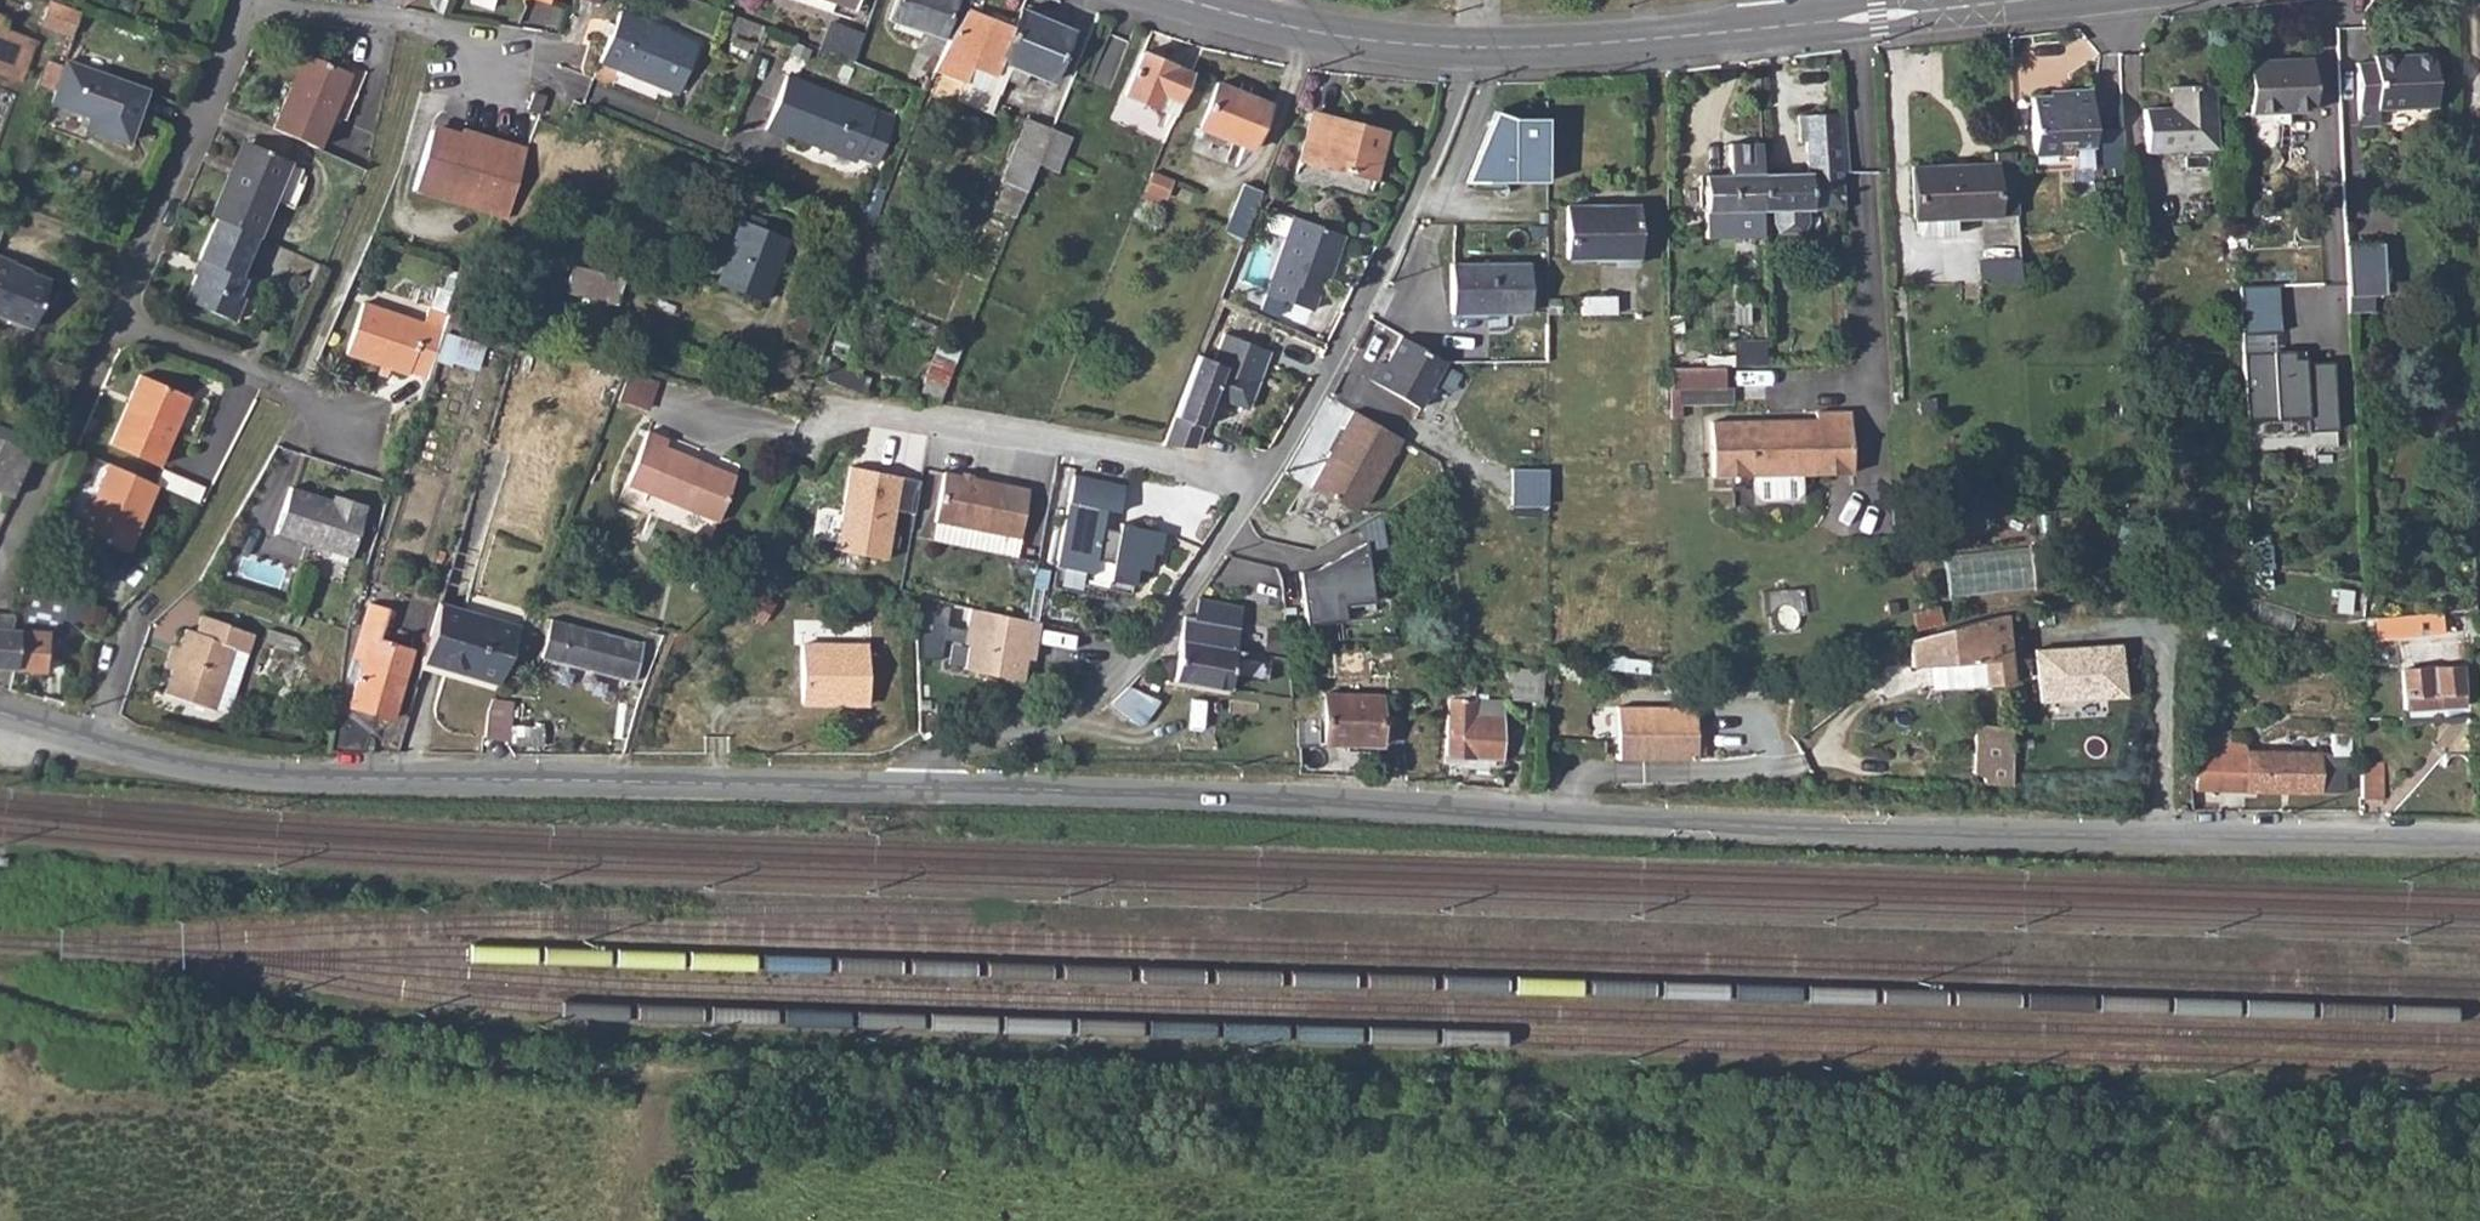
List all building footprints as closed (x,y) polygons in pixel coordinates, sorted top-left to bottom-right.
[(895,21),(912,26),(948,39),(964,9),(970,0),(895,0),(889,18),(895,21)] [(79,12),(53,3),(45,25),(71,34),(79,12)] [(937,60),(935,65),(965,77),(971,64),(1001,76),(1007,64),(1027,72),(1050,81),(1071,30),(1020,10),(1013,28),(964,9),(948,39),(937,60)] [(620,11),(600,59),(678,92),(698,45),(620,11)] [(827,20),(821,46),(857,54),(863,27),(827,20)] [(912,26),(895,21),(893,27),(909,33),(912,26)] [(5,73),(15,53),(28,58),(34,41),(0,28),(0,72),(5,73)] [(1158,101),(1178,109),(1192,73),(1142,51),(1125,93),(1155,106),(1158,101)] [(15,53),(5,73),(8,73),(19,77),(28,58),(15,53)] [(906,82),(920,88),(923,80),(926,81),(935,65),(937,60),(916,53),(906,82)] [(2372,61),(2354,61),(2356,103),(2373,102),(2374,109),(2433,105),(2430,53),(2372,56),(2372,61)] [(304,58),(293,86),(297,88),(309,60),(304,58)] [(2310,58),(2247,61),(2250,125),(2289,123),(2289,110),(2313,109),(2310,58)] [(293,86),(273,133),(319,153),(332,119),(349,78),(313,62),(309,60),(297,88),(293,86)] [(65,61),(50,100),(89,114),(85,126),(126,140),(145,90),(65,61)] [(1007,64),(1001,76),(1022,85),(1027,72),(1007,64)] [(790,135),(825,149),(828,142),(858,155),(877,162),(895,121),(788,76),(765,128),(789,138),(790,135)] [(361,83),(349,78),(332,119),(344,124),(361,83)] [(1200,126),(1202,127),(1219,134),(1252,147),(1268,102),(1217,82),(1200,126)] [(2171,109),(2145,110),(2146,152),(2214,149),(2212,85),(2171,87),(2171,109)] [(2069,97),(2031,100),(2035,171),(2094,166),(2090,90),(2069,91),(2069,97)] [(1122,93),(1113,116),(1163,136),(1172,113),(1122,93)] [(539,94),(533,111),(545,116),(550,98),(539,94)] [(11,103),(0,98),(0,129),(11,103)] [(1548,181),(1548,115),(1514,115),(1494,108),(1465,181),(1548,181)] [(1311,112),(1299,158),(1373,177),(1386,132),(1311,112)] [(1808,172),(1763,174),(1764,210),(1774,211),(1774,224),(1807,224),(1807,210),(1839,209),(1838,171),(1846,172),(1843,114),(1800,115),(1801,141),(1807,141),(1808,172)] [(1000,181),(1025,191),(1036,163),(1051,128),(1025,118),(1000,181)] [(1219,134),(1202,127),(1199,135),(1215,142),(1219,134)] [(1051,128),(1036,163),(1055,170),(1070,136),(1051,128)] [(432,133),(415,194),(506,220),(526,152),(462,132),(459,141),(432,133)] [(828,142),(825,149),(856,162),(858,155),(828,142)] [(1762,144),(1729,144),(1730,173),(1731,192),(1732,211),(1733,228),(1748,227),(1748,211),(1764,210),(1763,174),(1762,144)] [(246,146),(231,181),(237,184),(252,149),(246,146)] [(231,181),(213,222),(217,224),(260,242),(262,243),(293,166),(252,149),(237,184),(231,181)] [(1915,170),(1918,219),(1956,217),(2021,213),(2016,152),(1993,153),(1993,164),(1915,170)] [(1151,171),(1144,189),(1162,196),(1169,179),(1151,171)] [(1731,192),(1730,173),(1705,175),(1706,211),(1732,211),(1731,192)] [(1244,185),(1233,213),(1236,215),(1250,221),(1262,191),(1244,185)] [(1636,208),(1570,207),(1570,259),(1637,260),(1636,208)] [(1764,210),(1748,211),(1748,227),(1765,226),(1764,210)] [(1236,215),(1230,227),(1246,234),(1250,221),(1236,215)] [(1343,234),(1293,217),(1266,294),(1311,310),(1317,293),(1322,294),(1329,275),(1324,273),(1327,268),(1334,261),(1343,234)] [(1956,217),(1918,219),(1919,233),(1924,237),(1957,235),(1956,217)] [(728,243),(713,281),(760,300),(785,236),(738,218),(733,232),(728,243)] [(204,269),(199,280),(189,306),(238,327),(247,304),(241,301),(249,284),(244,282),(260,242),(217,224),(200,267),(204,269)] [(728,243),(733,232),(725,229),(721,240),(728,243)] [(2382,240),(2345,242),(2348,294),(2384,292),(2382,240)] [(29,328),(48,280),(11,266),(13,263),(0,257),(0,317),(29,328)] [(569,261),(562,290),(615,303),(622,275),(569,261)] [(1454,265),(1454,314),(1531,315),(1531,266),(1454,265)] [(200,267),(195,278),(199,280),(204,269),(200,267)] [(2277,284),(2242,286),(2244,335),(2279,333),(2277,284)] [(1739,290),(1737,299),(1745,299),(1746,291),(1739,290)] [(414,377),(432,383),(448,335),(452,323),(454,317),(435,311),(429,328),(367,308),(349,358),(411,378),(413,379),(414,377)] [(1446,362),(1400,333),(1383,360),(1379,358),(1368,376),(1417,406),(1446,362)] [(1198,354),(1160,445),(1192,446),(1212,394),(1247,407),(1270,352),(1224,335),(1213,360),(1198,354)] [(821,350),(817,358),(825,361),(828,353),(821,350)] [(2296,351),(2245,353),(2248,420),(2309,417),(2309,430),(2339,429),(2336,361),(2308,362),(2308,357),(2296,358),(2296,351)] [(1729,364),(1674,363),(1674,401),(1729,401),(1729,364)] [(145,377),(114,445),(163,467),(194,399),(145,377)] [(620,384),(613,411),(643,419),(651,392),(620,384)] [(1400,436),(1352,407),(1341,425),(1344,427),(1331,450),(1328,448),(1307,484),(1347,507),(1364,498),(1400,436)] [(1814,419),(1709,420),(1710,474),(1752,473),(1797,473),(1850,472),(1848,410),(1814,411),(1814,419)] [(1341,425),(1328,448),(1331,450),(1344,427),(1341,425)] [(0,443),(0,489),(12,495),(32,451),(3,437),(0,443)] [(666,446),(645,441),(630,496),(726,520),(739,473),(664,454),(666,446)] [(162,486),(113,464),(84,530),(133,552),(163,486),(162,486)] [(965,471),(947,468),(936,517),(1020,535),(1031,486),(976,474),(965,471)] [(1512,506),(1548,506),(1548,469),(1512,469),(1512,506)] [(908,518),(915,485),(845,470),(827,552),(878,563),(888,514),(908,518)] [(163,486),(202,503),(208,489),(169,471),(162,486),(163,486)] [(1797,473),(1752,473),(1752,490),(1758,496),(1791,496),(1797,489),(1797,473)] [(1127,486),(1077,475),(1057,566),(1094,574),(1097,560),(1113,563),(1110,581),(1134,586),(1138,569),(1150,572),(1154,554),(1160,555),(1165,533),(1122,524),(1121,532),(1104,528),(1108,510),(1121,513),(1127,486)] [(346,509),(336,506),(295,492),(279,537),(311,549),(304,568),(324,575),(323,581),(347,588),(373,510),(349,502),(346,509)] [(338,499),(336,506),(346,509),(349,502),(338,499)] [(1301,572),(1304,621),(1344,619),(1343,604),(1374,602),(1370,541),(1345,555),(1347,559),(1331,562),(1316,571),(1301,572)] [(1227,555),(1206,585),(1228,592),(1246,564),(1227,555)] [(20,590),(12,618),(10,628),(18,629),(14,669),(45,671),(49,635),(60,636),(62,623),(65,599),(20,590)] [(361,662),(348,704),(390,717),(413,647),(379,635),(389,603),(370,597),(350,658),(361,662)] [(965,643),(959,667),(1017,681),(1022,659),(1030,661),(1038,624),(970,607),(965,627),(946,622),(951,604),(912,597),(912,656),(935,655),(942,637),(965,643)] [(1181,615),(1178,639),(1233,647),(1241,605),(1199,598),(1194,617),(1181,615)] [(439,605),(422,663),(498,681),(519,624),(439,605)] [(2439,612),(2415,614),(2417,633),(2439,631),(2440,628),(2439,612)] [(1967,622),(1911,640),(1913,666),(1984,661),(1986,684),(1987,686),(2013,684),(2008,615),(1967,622)] [(14,669),(18,629),(10,628),(12,618),(0,616),(0,667),(14,669)] [(174,672),(166,694),(215,712),(222,693),(235,694),(256,635),(203,616),(197,634),(188,631),(181,650),(174,672)] [(539,654),(631,679),(641,641),(550,616),(539,654)] [(2402,616),(2387,617),(2388,634),(2403,633),(2402,616)] [(1233,647),(1178,639),(1175,658),(1157,657),(1154,681),(1171,684),(1173,677),(1225,686),(1233,647)] [(866,643),(799,641),(797,698),(865,700),(866,643)] [(2126,645),(2036,650),(2040,705),(2130,699),(2126,645)] [(167,669),(174,672),(181,650),(174,647),(167,669)] [(1326,648),(1312,650),(1313,666),(1327,664),(1326,648)] [(1507,663),(1503,671),(1511,674),(1513,668),(1512,665),(1507,663)] [(1545,669),(1515,666),(1512,696),(1542,699),(1545,669)] [(2461,668),(2401,669),(2403,708),(2461,708),(2461,668)] [(1449,682),(1444,753),(1488,757),(1521,759),(1524,722),(1499,721),(1499,716),(1473,715),(1474,684),(1449,682)] [(1125,684),(1105,701),(1137,723),(1157,699),(1125,684)] [(222,693),(215,712),(227,716),(235,694),(222,693)] [(1378,693),(1324,693),(1323,743),(1378,743),(1378,693)] [(487,707),(484,736),(507,739),(512,699),(493,695),(487,707)] [(1693,708),(1615,704),(1612,756),(1691,759),(1693,708)] [(335,709),(327,752),(362,752),(367,714),(335,709)] [(1403,745),(1400,712),(1382,712),(1381,745),(1403,745)] [(516,723),(515,743),(541,745),(543,727),(516,723)] [(2350,735),(2333,735),(2334,753),(2340,753),(2351,753),(2350,735)] [(2212,740),(2192,740),(2191,790),(2211,791),(2212,740)] [(2211,791),(2241,791),(2242,752),(2237,741),(2212,740),(2211,791)] [(2011,787),(2011,741),(1983,741),(1983,774),(1987,774),(1992,780),(1993,788),(2011,787)] [(2334,753),(2242,752),(2241,791),(2339,793),(2340,753),(2334,753)] [(1488,757),(1444,753),(1443,762),(1467,764),(1467,767),(1488,768),(1488,757)] [(2378,763),(2361,763),(2361,795),(2378,795),(2378,763)]
